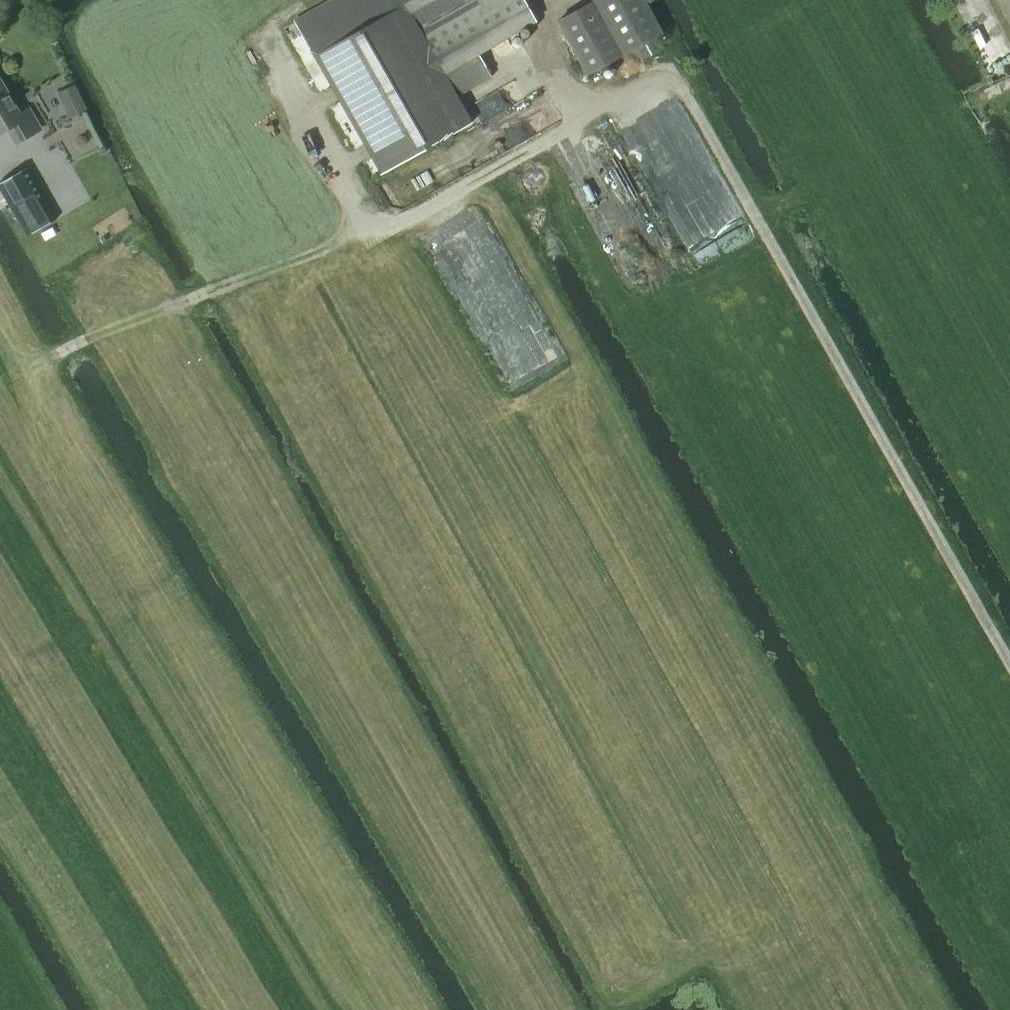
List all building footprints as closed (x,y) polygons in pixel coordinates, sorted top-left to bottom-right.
[(294,19),(381,173),(473,121),(458,95),(492,76),(475,47),(532,15),(524,0),(328,0),(294,19)] [(644,0),(592,0),(593,2),(558,21),(588,75),(635,49),(641,59),(658,50),(653,40),(663,34),(644,0)] [(40,129),(29,109),(19,114),(0,80),(0,133),(7,128),(15,143),(40,129)] [(74,84),(61,90),(66,102),(80,95),(74,84)] [(0,183),(0,187),(11,206),(28,235),(56,219),(27,168),(0,183)]
